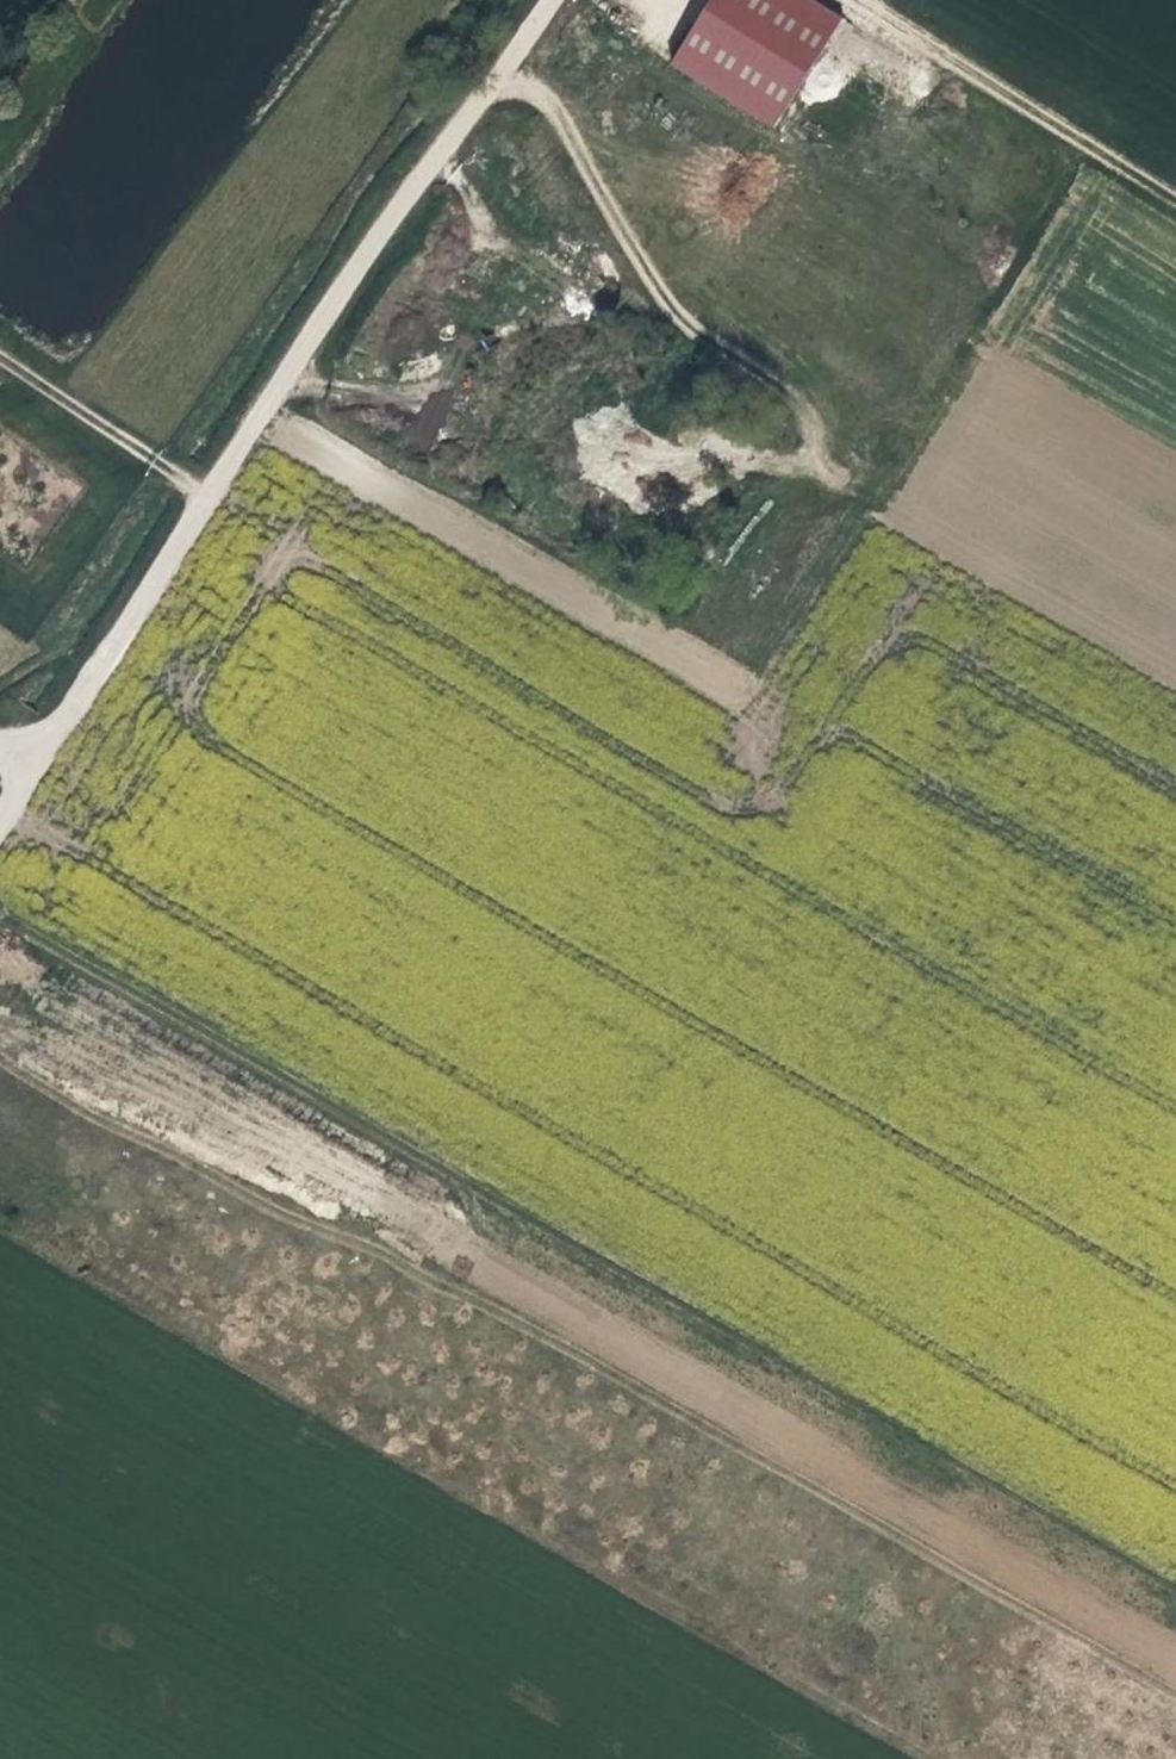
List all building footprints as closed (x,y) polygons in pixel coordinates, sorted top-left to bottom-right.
[(790,0),(704,0),(659,74),(762,136),(829,23),(790,0)]
